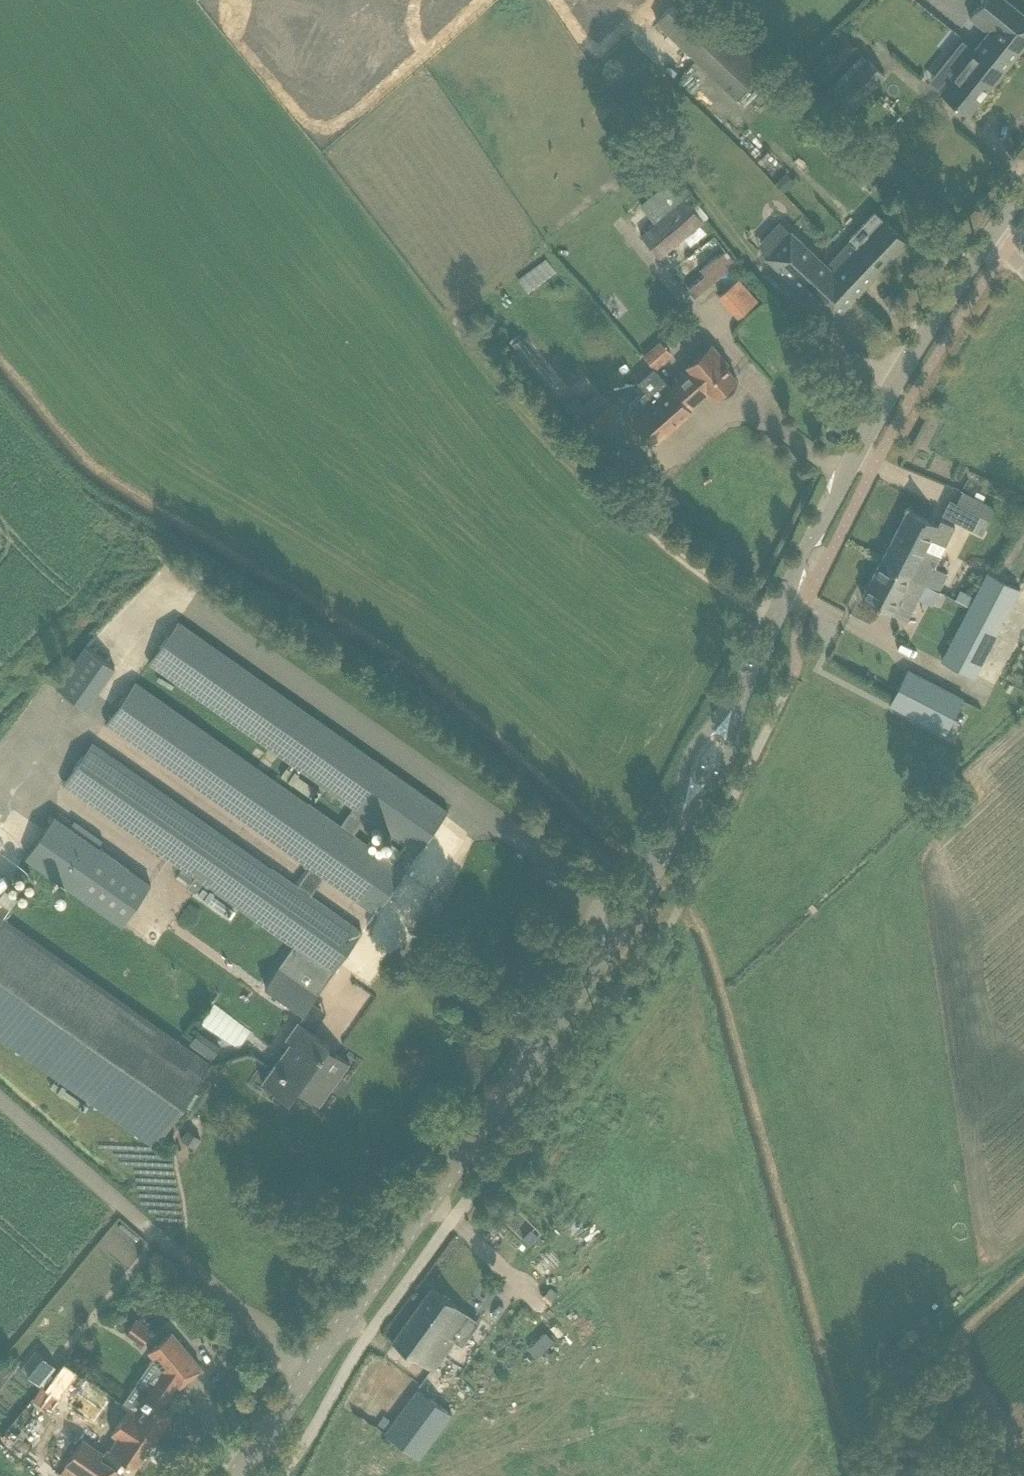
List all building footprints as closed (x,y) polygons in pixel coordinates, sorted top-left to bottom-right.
[(695,60),(724,29),(693,0),(677,0),(656,22),(695,60)] [(975,47),(1003,70),(1023,44),(1023,14),(1007,0),(982,0),(969,16),(988,31),(975,47)] [(724,29),(695,60),(735,98),(764,67),(724,29)] [(846,38),(835,50),(844,59),(856,47),(846,38)] [(1003,70),(975,47),(940,92),(968,114),(1003,70)] [(832,94),(850,112),(885,75),(866,57),(832,94)] [(859,158),(849,167),(866,189),(877,180),(859,158)] [(774,181),(783,191),(795,181),(786,170),(774,181)] [(641,235),(659,256),(702,221),(684,199),(641,235)] [(768,254),(766,257),(833,320),(906,241),(884,219),(876,212),(851,238),(826,265),(790,231),(768,254)] [(545,262),(516,287),(520,292),(550,267),(577,299),(584,293),(553,255),(544,261),(545,262)] [(700,272),(703,275),(687,288),(695,298),(737,264),(732,257),(727,261),(722,255),(700,272)] [(717,295),(737,318),(758,300),(738,277),(717,295)] [(689,369),(670,386),(669,387),(686,406),(687,406),(706,389),(713,397),(736,377),(725,365),(727,363),(714,347),(712,344),(687,366),(689,369)] [(653,348),(644,356),(654,368),(656,370),(666,362),(653,348)] [(669,387),(670,386),(656,370),(654,368),(638,382),(654,402),(635,419),(654,441),(666,431),(667,431),(691,410),(687,406),(686,406),(669,387)] [(942,514),(960,523),(981,535),(996,507),(962,489),(955,503),(949,499),(942,514)] [(673,495),(665,500),(670,507),(678,502),(673,495)] [(861,596),(879,605),(905,619),(924,583),(938,590),(947,573),(933,566),(954,526),(940,518),(937,524),(907,508),(861,596)] [(954,598),(969,606),(941,661),(973,677),(1019,588),(987,572),(974,596),(959,588),(954,598)] [(149,661),(353,805),(339,825),(135,680),(106,721),(310,865),(322,874),(359,900),(375,912),(404,871),(418,852),(447,811),(431,799),(178,620),(149,661)] [(54,686),(86,709),(115,667),(83,644),(54,686)] [(889,704),(945,733),(963,698),(907,669),(889,704)] [(92,741),(63,782),(195,875),(188,886),(195,892),(203,881),(293,945),(264,985),(287,1002),(303,1013),(361,932),(345,920),(308,894),(322,874),(310,865),(296,885),(92,741)] [(26,856),(122,924),(151,883),(55,815),(26,856)] [(154,1147),(213,1063),(4,917),(18,897),(5,888),(0,895),(0,1039),(154,1147)] [(326,1046),(329,1043),(297,1020),(284,1038),(289,1041),(261,1081),(288,1100),(296,1089),(319,1105),(349,1063),(326,1046)] [(552,1280),(546,1286),(552,1293),(559,1286),(552,1280)] [(391,1341),(407,1352),(433,1369),(454,1340),(461,1346),(479,1322),(431,1287),(393,1339),(392,1339),(391,1341)] [(125,1332),(141,1344),(152,1329),(136,1317),(125,1332)] [(546,1331),(537,1339),(545,1349),(554,1341),(546,1331)] [(142,1400),(135,1411),(135,1412),(145,1418),(136,1431),(151,1442),(170,1413),(160,1407),(177,1383),(179,1385),(199,1369),(198,1368),(200,1366),(171,1332),(147,1352),(159,1367),(141,1383),(138,1386),(137,1389),(137,1394),(139,1398),(142,1400)] [(50,1373),(56,1366),(35,1349),(20,1368),(41,1385),(43,1386),(52,1374),(50,1373)] [(49,1410),(76,1370),(63,1361),(45,1388),(43,1386),(41,1385),(32,1398),(49,1410)] [(384,1433),(400,1445),(421,1460),(452,1414),(417,1389),(384,1433)] [(135,1412),(135,1411),(129,1407),(111,1434),(116,1438),(109,1449),(134,1466),(151,1442),(136,1431),(145,1418),(135,1412)] [(65,1475),(83,1475),(113,1475),(118,1469),(100,1457),(103,1453),(82,1438),(59,1472),(65,1475)]
